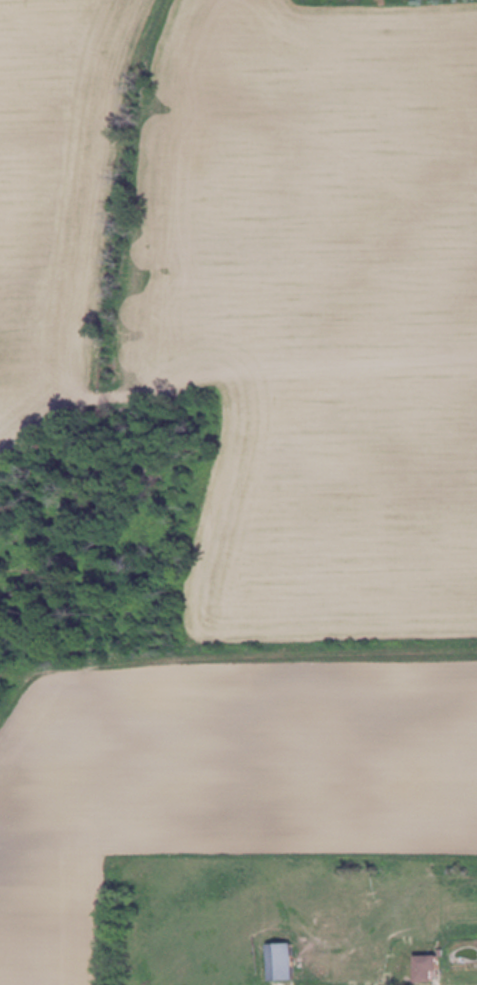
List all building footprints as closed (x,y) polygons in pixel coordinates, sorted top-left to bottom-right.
[(278,981),(302,981),(302,944),(278,944),(278,981)] [(450,956),(422,956),(422,982),(450,982),(450,956)]
